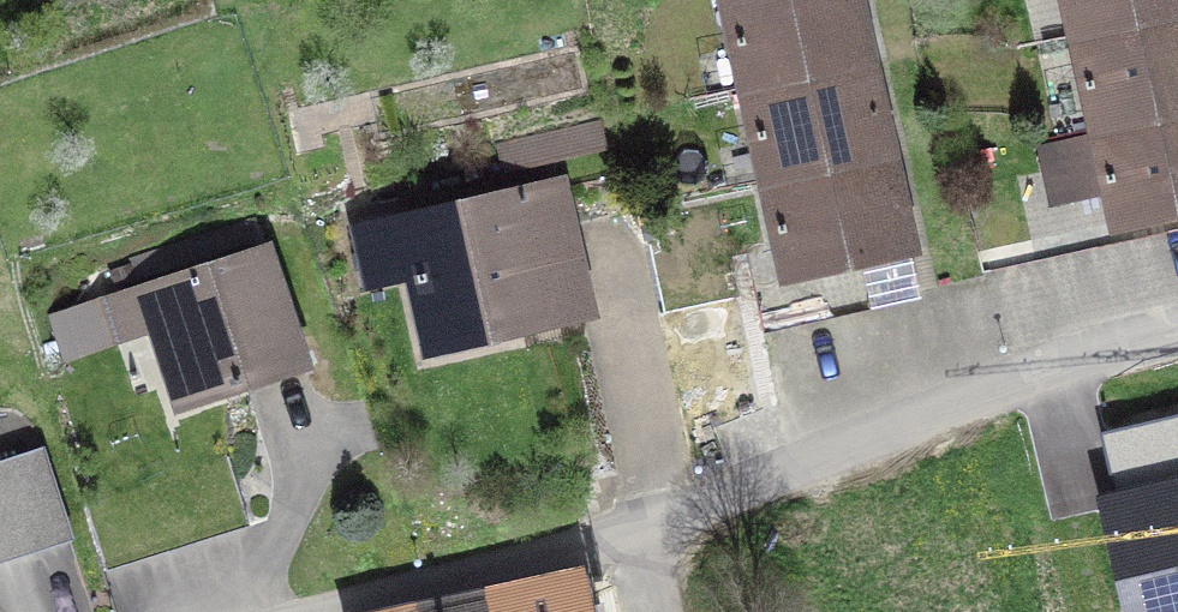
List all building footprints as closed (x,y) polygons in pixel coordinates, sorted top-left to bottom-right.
[(869,61),(856,0),(726,0),(746,88),(869,61)] [(1074,37),(1177,14),(1177,0),(1066,0),(1074,37)] [(1074,37),(1095,130),(1177,112),(1177,14),(1074,37)] [(869,61),(746,88),(766,182),(890,155),(869,61)] [(964,189),(980,260),(1033,245),(1177,213),(1177,112),(1095,130),(1101,156),(964,189)] [(603,148),(597,122),(499,144),(505,170),(603,148)] [(781,247),(787,277),(805,273),(857,262),(866,303),(920,291),(890,155),(766,182),(781,247)] [(496,328),(498,333),(588,313),(559,184),(401,220),(429,343),(496,328)] [(139,258),(145,275),(251,240),(246,223),(139,258)] [(781,247),(746,255),(761,326),(814,314),(805,273),(787,277),(781,247)] [(143,290),(181,405),(304,365),(266,250),(143,290)] [(857,262),(805,273),(814,314),(866,303),(857,262)] [(1104,434),(1119,500),(1106,503),(1132,611),(1177,611),(1177,416),(1104,434)] [(0,461),(0,463),(29,553),(69,540),(40,448),(0,461)] [(434,611),(585,611),(578,579),(434,611)]
